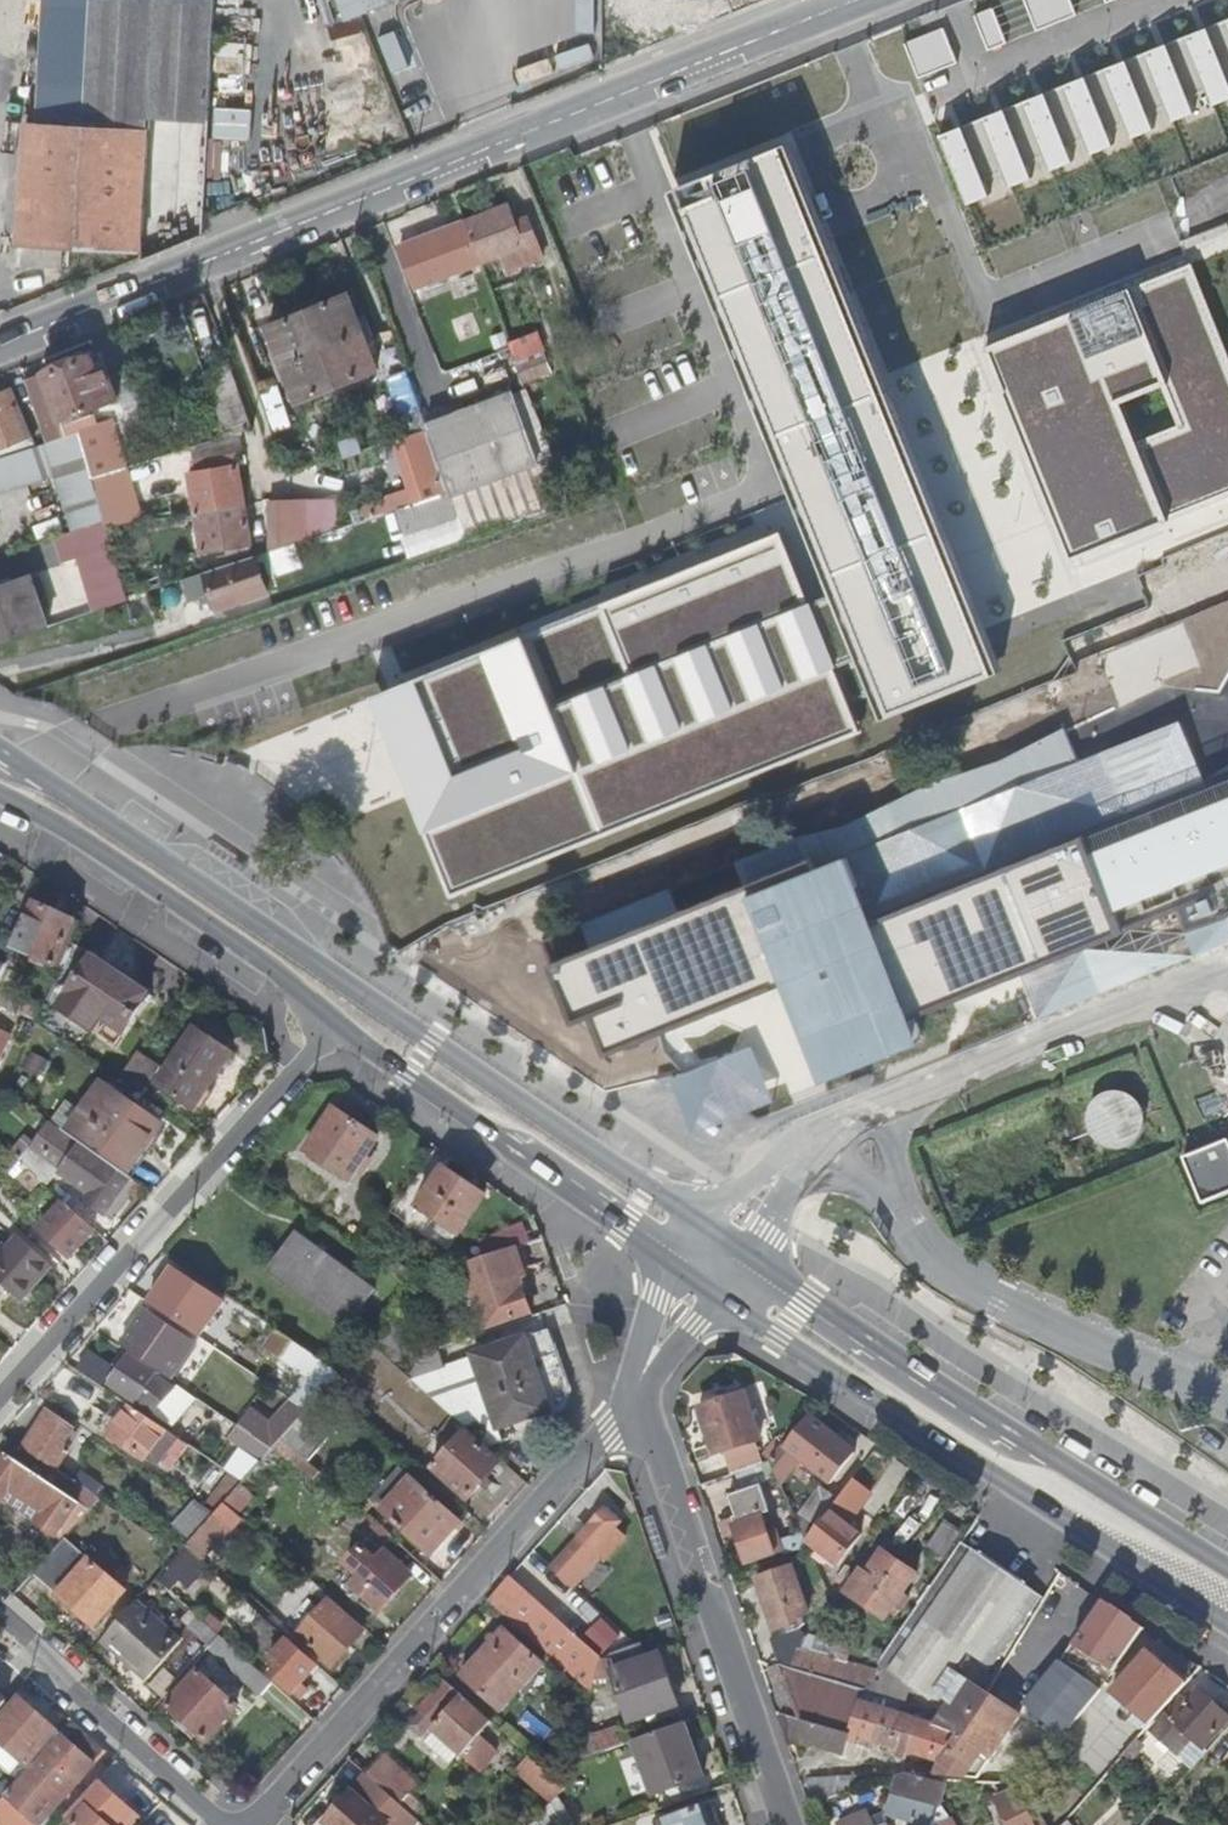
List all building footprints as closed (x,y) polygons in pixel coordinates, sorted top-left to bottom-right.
[(216,0),(62,0),(56,82),(76,83),(73,119),(27,117),(18,259),(60,261),(62,244),(141,247),(141,258),(203,232),(216,0)] [(345,19),(398,0),(338,0),(345,19)] [(1044,28),(1080,14),(1075,0),(1034,0),(1044,28)] [(995,3),(980,9),(995,47),(1008,43),(995,3)] [(944,132),(972,202),(1227,100),(1227,19),(944,132)] [(947,25),(911,39),(925,77),(961,64),(947,25)] [(0,31),(0,62),(25,68),(31,38),(0,31)] [(986,673),(969,634),(959,612),(788,198),(766,142),(669,182),(713,292),(835,588),(878,694),(886,712),(986,673)] [(464,225),(480,267),(538,245),(528,220),(515,225),(509,207),(464,225)] [(412,291),(480,267),(464,225),(396,250),(412,291)] [(1178,515),(1227,495),(1227,370),(1188,268),(983,349),(1065,559),(1153,524),(1178,515)] [(346,299),(267,329),(297,403),(375,372),(346,299)] [(523,380),(554,372),(543,330),(512,338),(523,380)] [(21,378),(40,427),(114,400),(102,369),(94,371),(87,354),(21,378)] [(202,374),(222,437),(249,429),(250,428),(228,365),(202,374)] [(36,434),(15,384),(0,390),(0,449),(36,434)] [(466,540),(541,514),(499,400),(425,426),(427,431),(448,492),(457,516),(466,540)] [(102,430),(78,438),(90,476),(116,468),(102,430)] [(396,442),(419,502),(448,492),(427,431),(396,442)] [(53,477),(71,533),(104,523),(95,493),(78,438),(76,433),(0,457),(0,492),(53,477)] [(189,470),(196,511),(242,504),(234,450),(210,455),(211,459),(192,462),(193,469),(189,470)] [(124,483),(118,468),(116,468),(90,476),(95,493),(124,483)] [(448,492),(419,502),(397,509),(406,532),(457,516),(448,492)] [(288,546),(292,544),(292,502),(270,505),(271,552),(288,546)] [(242,504),(196,511),(202,551),(248,543),(242,504)] [(90,556),(106,608),(129,600),(105,526),(104,523),(71,533),(56,538),(63,564),(90,556)] [(781,531),(370,692),(401,762),(457,886),(862,724),(853,703),(878,694),(835,588),(809,597),(781,531)] [(297,568),(288,546),(271,552),(264,554),(273,576),(297,568)] [(268,594),(255,558),(182,582),(189,604),(214,596),(218,611),(268,594)] [(29,634),(12,585),(0,589),(0,644),(29,634)] [(741,860),(748,884),(752,892),(849,853),(875,917),(1208,784),(1180,720),(1079,763),(1065,728),(1003,759),(942,778),(849,826),(815,831),(741,860)] [(550,963),(576,1027),(593,1020),(607,1056),(726,1009),(780,987),(817,1079),(925,1036),(915,1011),(1020,970),(1215,891),(1224,914),(1227,913),(1227,776),(1208,784),(875,917),(849,853),(752,892),(748,884),(550,963)] [(1020,970),(1038,1021),(1227,943),(1227,923),(1224,914),(1215,891),(1020,970)] [(12,948),(58,971),(79,927),(33,904),(12,948)] [(8,956),(12,948),(6,945),(2,953),(8,956)] [(148,995),(93,957),(58,1008),(112,1047),(148,995)] [(229,1054),(193,1028),(154,1085),(191,1110),(229,1054)] [(754,1047),(668,1076),(693,1132),(749,1112),(774,1103),(754,1047)] [(141,1053),(130,1070),(151,1083),(162,1065),(141,1053)] [(96,1084),(62,1133),(107,1164),(122,1174),(157,1126),(96,1084)] [(376,1139),(332,1109),(303,1153),(347,1182),(376,1139)] [(86,1193),(81,1200),(102,1216),(128,1178),(122,1174),(107,1164),(62,1133),(47,1122),(32,1144),(18,1164),(44,1188),(55,1172),(86,1193)] [(9,1156),(18,1164),(32,1144),(22,1137),(9,1156)] [(1183,1157),(1202,1204),(1227,1193),(1227,1150),(1224,1140),(1183,1157)] [(481,1195),(444,1169),(416,1209),(454,1236),(481,1195)] [(69,1257),(92,1230),(62,1204),(39,1230),(69,1257)] [(371,1288),(291,1231),(265,1267),(346,1325),(371,1288)] [(21,1300),(48,1269),(14,1240),(6,1249),(0,1245),(0,1281),(21,1300)] [(467,1262),(490,1330),(529,1317),(504,1249),(467,1262)] [(212,1300),(169,1272),(149,1303),(186,1327),(202,1303),(208,1307),(212,1300)] [(394,1364),(411,1358),(395,1312),(385,1314),(369,1341),(394,1364)] [(173,1335),(142,1314),(121,1345),(157,1370),(169,1353),(163,1350),(173,1335)] [(548,1329),(473,1355),(505,1444),(542,1432),(565,1406),(568,1387),(548,1329)] [(282,1358),(293,1342),(277,1332),(266,1348),(282,1358)] [(167,1385),(125,1357),(107,1385),(133,1403),(134,1400),(151,1411),(167,1385)] [(743,1394),(697,1411),(712,1455),(759,1438),(743,1394)] [(165,1430),(130,1406),(112,1434),(146,1458),(165,1430)] [(41,1413),(17,1448),(52,1471),(65,1450),(58,1445),(68,1431),(41,1413)] [(435,1435),(447,1447),(461,1432),(464,1429),(451,1417),(435,1435)] [(837,1441),(806,1417),(784,1446),(810,1466),(816,1458),(822,1462),(837,1441)] [(461,1432),(447,1447),(431,1465),(467,1499),(498,1466),(461,1432)] [(299,1467),(306,1458),(283,1437),(276,1446),(299,1467)] [(763,1454),(770,1459),(776,1452),(779,1447),(772,1441),(763,1454)] [(13,1445),(5,1457),(75,1504),(83,1492),(71,1484),(52,1471),(17,1448),(13,1445)] [(768,1462),(782,1493),(787,1487),(792,1491),(797,1484),(792,1480),(800,1470),(776,1452),(770,1459),(768,1462)] [(5,1457),(0,1464),(0,1502),(37,1526),(54,1536),(75,1504),(5,1457)] [(225,1502),(241,1485),(244,1481),(213,1461),(205,1473),(219,1483),(207,1497),(197,1490),(191,1498),(215,1513),(225,1502)] [(78,1474),(71,1484),(83,1492),(95,1499),(101,1490),(78,1474)] [(458,1521),(409,1478),(379,1511),(428,1555),(458,1521)] [(847,1478),(802,1538),(804,1542),(833,1564),(856,1533),(843,1523),(866,1493),(847,1478)] [(225,1502),(236,1512),(252,1494),(241,1485),(225,1502)] [(825,1503),(811,1493),(794,1516),(807,1526),(825,1503)] [(191,1498),(187,1496),(169,1517),(170,1526),(189,1542),(211,1518),(215,1513),(191,1498)] [(754,1505),(719,1518),(724,1533),(733,1530),(745,1562),(781,1549),(773,1525),(767,1527),(761,1510),(757,1512),(754,1505)] [(604,1506),(591,1521),(578,1536),(552,1566),(573,1585),(600,1554),(603,1557),(622,1534),(614,1527),(620,1520),(604,1506)] [(578,1536),(591,1521),(585,1515),(572,1530),(578,1536)] [(185,1547),(200,1560),(226,1531),(211,1518),(189,1542),(185,1547)] [(958,1533),(940,1521),(922,1546),(940,1558),(958,1533)] [(62,1541),(32,1575),(93,1628),(122,1594),(62,1541)] [(964,1729),(984,1699),(948,1674),(964,1652),(989,1669),(1038,1597),(958,1542),(875,1663),(929,1701),(935,1693),(949,1703),(941,1714),(936,1722),(948,1725),(964,1729)] [(639,1547),(647,1573),(657,1570),(648,1544),(639,1547)] [(917,1569),(882,1544),(847,1593),(882,1618),(917,1569)] [(410,1576),(382,1550),(374,1558),(361,1545),(345,1563),(359,1575),(352,1583),(381,1610),(410,1576)] [(791,1568),(754,1580),(771,1630),(808,1617),(791,1568)] [(487,1599),(510,1620),(563,1667),(590,1691),(593,1682),(594,1676),(599,1658),(600,1656),(510,1574),(487,1599)] [(1099,1692),(1141,1628),(1101,1602),(1060,1665),(1099,1692)] [(361,1632),(327,1603),(298,1636),(332,1666),(361,1632)] [(177,1641),(137,1605),(103,1644),(143,1679),(177,1641)] [(216,1636),(196,1618),(188,1629),(207,1646),(216,1636)] [(540,1665),(500,1629),(459,1675),(500,1711),(540,1665)] [(218,1635),(212,1643),(231,1658),(227,1663),(261,1693),(270,1683),(218,1635)] [(657,1654),(652,1639),(612,1652),(617,1667),(610,1669),(628,1721),(678,1704),(661,1653),(657,1654)] [(316,1664),(296,1645),(270,1674),(290,1693),(316,1664)] [(868,1665),(796,1646),(795,1647),(789,1667),(863,1686),(868,1665)] [(858,1701),(861,1692),(863,1686),(789,1667),(795,1647),(772,1655),(794,1718),(849,1732),(858,1701)] [(1143,1732),(1182,1686),(1144,1654),(1111,1694),(1143,1722),(1138,1728),(1143,1732)] [(607,1658),(599,1658),(594,1676),(605,1677),(607,1658)] [(238,1707),(198,1671),(166,1708),(205,1743),(238,1707)] [(475,1711),(442,1682),(417,1710),(421,1713),(410,1725),(426,1739),(424,1742),(449,1764),(459,1753),(479,1771),(497,1750),(479,1735),(489,1723),(475,1711)] [(1226,1718),(1194,1691),(1181,1707),(1176,1703),(1163,1718),(1199,1749),(1226,1718)] [(969,1730),(986,1700),(984,1699),(964,1729),(969,1730)] [(937,1763),(935,1772),(965,1777),(980,1757),(989,1763),(1017,1722),(986,1700),(969,1730),(964,1729),(948,1725),(937,1763)] [(17,1701),(0,1721),(0,1742),(25,1764),(53,1733),(17,1701)] [(936,1722),(920,1717),(858,1701),(849,1732),(848,1735),(901,1753),(904,1746),(932,1754),(930,1759),(937,1763),(948,1725),(936,1722)] [(941,1714),(922,1709),(920,1717),(936,1722),(941,1714)] [(844,1751),(848,1735),(849,1732),(794,1718),(776,1713),(783,1734),(844,1751)] [(702,1776),(683,1722),(634,1739),(652,1793),(702,1776)] [(623,1727),(590,1738),(594,1753),(628,1741),(623,1727)] [(0,1824),(36,1824),(92,1764),(58,1733),(6,1791),(0,1798),(0,1824)] [(594,1753),(590,1738),(576,1742),(570,1762),(594,1753)] [(1118,1761),(1129,1749),(1117,1739),(1107,1752),(1118,1761)] [(383,1754),(365,1774),(379,1787),(399,1805),(417,1784),(383,1754)] [(516,1769),(551,1801),(562,1789),(526,1756),(516,1769)] [(807,1778),(811,1804),(891,1777),(890,1771),(807,1778)] [(956,1818),(941,1809),(941,1803),(947,1780),(933,1779),(908,1772),(896,1776),(892,1790),(898,1793),(893,1816),(914,1824),(941,1824),(949,1821),(956,1818)] [(365,1774),(322,1823),(325,1824),(386,1824),(414,1824),(417,1821),(416,1820),(399,1805),(379,1787),(365,1774)] [(63,1819),(68,1824),(67,1824),(129,1824),(135,1818),(95,1783),(63,1819)] [(1038,1814),(1030,1804),(1026,1806),(1016,1790),(996,1800),(1006,1819),(1001,1823),(1002,1824),(1044,1824),(1038,1814)] [(660,1820),(662,1824),(710,1824),(703,1805),(660,1820)] [(841,1824),(888,1824),(885,1818),(874,1821),(871,1813),(841,1824)]
